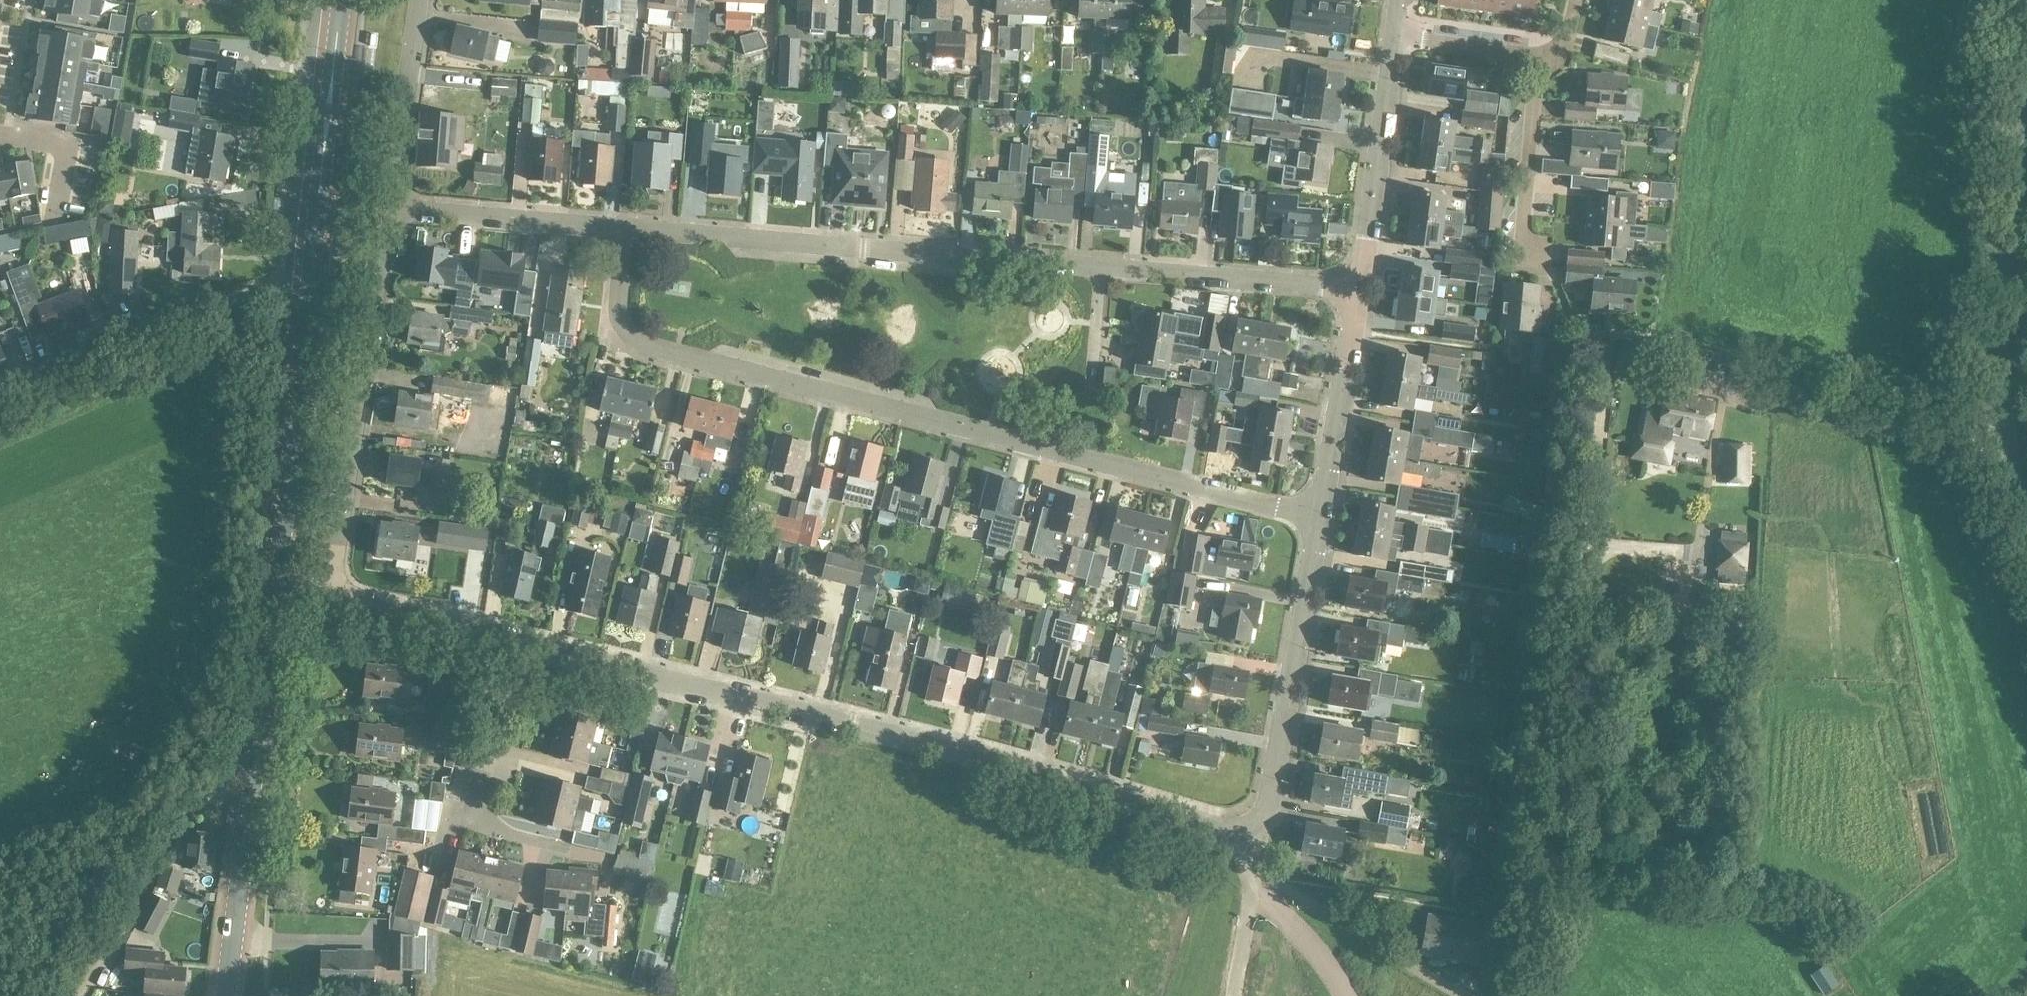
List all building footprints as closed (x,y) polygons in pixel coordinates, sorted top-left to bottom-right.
[(44,12),(98,21),(102,0),(46,0),(44,12)] [(540,23),(577,26),(580,0),(542,0),(541,6),(540,23)] [(613,47),(635,48),(635,41),(636,15),(621,15),(622,0),(588,0),(587,26),(615,28),(615,40),(610,40),(610,47),(613,47)] [(671,0),(651,0),(650,9),(670,11),(671,0)] [(670,11),(676,11),(675,28),(693,29),(696,0),(671,0),(670,11)] [(810,30),(810,34),(824,34),(824,31),(836,31),(837,0),(793,0),(792,8),(799,8),(798,30),(810,30)] [(859,1),(842,1),(840,36),(861,37),(862,14),(886,15),(887,0),(859,0),(859,1)] [(937,35),(951,35),(953,0),(922,0),(921,20),(938,21),(937,35)] [(1020,49),(1021,26),(1021,16),(1022,16),(1023,0),(997,0),(996,15),(1008,15),(1007,26),(1009,26),(1009,49),(1020,49)] [(1022,16),(1048,17),(1049,0),(1023,0),(1022,16)] [(1104,19),(1105,0),(1079,0),(1078,18),(1104,19)] [(1104,19),(1130,20),(1131,0),(1105,0),(1104,19)] [(1203,33),(1223,35),(1225,8),(1204,7),(1204,0),(1177,0),(1176,31),(1168,31),(1167,55),(1189,56),(1190,35),(1203,36),(1203,33)] [(1288,28),(1322,34),(1323,30),(1348,34),(1352,7),(1330,3),(1330,0),(1293,0),(1288,28)] [(1463,0),(1437,0),(1436,5),(1461,8),(1463,0)] [(1461,8),(1485,12),(1486,0),(1463,0),(1461,8)] [(1485,12),(1509,15),(1511,0),(1486,0),(1485,12)] [(1509,15),(1533,18),(1535,0),(1511,0),(1509,15)] [(1657,28),(1661,13),(1648,10),(1651,1),(1646,0),(1614,0),(1610,16),(1657,28)] [(708,9),(695,8),(693,29),(691,29),(690,45),(706,46),(708,9)] [(725,30),(739,31),(740,12),(726,12),(725,30)] [(752,13),(740,12),(739,31),(751,31),(752,13)] [(123,33),(125,18),(112,16),(110,30),(123,33)] [(1654,41),(1657,28),(1610,16),(1604,39),(1639,48),(1641,38),(1654,41)] [(900,72),(900,22),(884,21),(883,47),(887,47),(886,71),(900,72)] [(538,45),(571,47),(575,48),(577,26),(540,23),(538,45)] [(1021,26),(1020,49),(1032,49),(1032,26),(1021,26)] [(1264,29),(1243,26),(1241,44),(1261,47),(1264,29)] [(448,46),(452,47),(451,53),(493,63),(499,37),(457,27),(456,33),(451,32),(448,46)] [(1091,53),(1102,53),(1102,30),(1092,30),(1091,53)] [(1113,30),(1102,30),(1102,53),(1113,54),(1113,30)] [(37,54),(40,55),(40,54),(91,63),(95,41),(41,31),(37,54)] [(761,33),(740,39),(746,57),(770,50),(761,33)] [(978,37),(951,35),(937,35),(936,58),(933,57),(932,70),(955,71),(955,58),(964,59),(963,66),(976,66),(978,37)] [(779,38),(777,87),(797,88),(799,39),(779,38)] [(188,59),(217,64),(220,45),(191,40),(188,59)] [(632,70),(631,76),(652,78),(656,43),(635,41),(635,48),(632,68),(632,70)] [(1216,42),(1212,72),(1230,74),(1234,44),(1216,42)] [(1630,54),(1596,43),(1592,58),(1627,67),(1630,54)] [(577,67),(585,67),(587,67),(588,47),(577,46),(577,67)] [(612,68),(632,68),(635,48),(613,47),(612,68)] [(1113,54),(1102,53),(1102,69),(1112,69),(1113,54)] [(40,54),(40,55),(37,75),(84,83),(86,70),(98,72),(99,64),(91,63),(40,54)] [(999,56),(983,55),(981,102),(997,103),(999,56)] [(218,60),(216,73),(201,71),(196,102),(240,109),(243,86),(247,86),(250,65),(218,60)] [(1460,100),(1464,73),(1431,68),(1427,95),(1460,100)] [(611,70),(585,69),(585,81),(610,83),(611,70)] [(611,69),(611,70),(610,83),(626,84),(626,82),(628,83),(629,76),(631,76),(632,70),(611,69)] [(1306,100),(1337,104),(1338,95),(1342,93),(1344,82),(1341,79),(1341,76),(1309,71),(1306,100)] [(80,105),(84,83),(37,75),(33,95),(33,96),(80,105)] [(1622,110),(1625,79),(1588,75),(1585,105),(1564,103),(1563,120),(1594,123),(1595,107),(1622,110)] [(112,76),(110,88),(120,90),(122,78),(112,76)] [(491,96),(516,98),(517,80),(492,78),(491,96)] [(585,81),(579,81),(578,96),(609,97),(609,105),(624,106),(626,84),(610,83),(585,81)] [(856,83),(835,81),(834,95),(855,97),(856,83)] [(539,126),(542,87),(525,86),(523,125),(539,126)] [(105,87),(102,99),(112,101),(114,89),(105,87)] [(1286,96),(1232,88),(1228,113),(1271,119),(1273,108),(1285,110),(1286,96)] [(1463,110),(1494,114),(1497,94),(1466,89),(1463,110)] [(80,105),(33,96),(33,95),(30,95),(26,118),(76,127),(80,105)] [(1319,121),(1335,123),(1337,104),(1306,100),(1295,98),(1292,118),(1319,122),(1319,121)] [(193,114),(195,101),(187,100),(185,113),(193,114)] [(759,102),(756,131),(772,132),(774,103),(759,102)] [(625,133),(626,108),(608,107),(607,132),(625,133)] [(99,108),(96,120),(108,122),(110,112),(110,110),(99,108)] [(130,132),(134,113),(116,110),(113,128),(130,132)] [(230,139),(199,133),(202,117),(171,111),(168,130),(193,134),(186,176),(219,182),(223,160),(226,160),(230,139)] [(1495,116),(1462,111),(1460,125),(1493,130),(1495,116)] [(462,149),(464,118),(422,115),(418,165),(454,167),(455,149),(462,149)] [(1287,142),(1294,143),(1297,125),(1238,116),(1235,133),(1251,135),(1251,137),(1287,142)] [(1423,119),(1420,144),(1451,148),(1451,147),(1471,150),(1473,140),(1453,138),(1455,123),(1423,119)] [(1667,140),(1668,122),(1652,122),(1652,139),(1667,140)] [(710,158),(713,125),(694,124),(691,164),(710,166),(710,158)] [(897,134),(895,159),(911,160),(914,126),(899,125),(899,134),(897,134)] [(557,142),(558,130),(544,128),(543,141),(532,140),(529,180),(558,183),(561,142),(557,142)] [(572,148),(583,149),(580,184),(610,186),(613,148),(609,148),(610,135),(573,132),(572,148)] [(1540,175),(1571,177),(1578,178),(1579,168),(1615,171),(1618,137),(1572,133),(1572,134),(1553,132),(1553,144),(1571,146),(1569,161),(1541,159),(1540,175)] [(634,188),(646,189),(648,196),(658,196),(661,190),(665,191),(668,159),(680,160),(682,136),(649,134),(649,145),(638,144),(634,188)] [(848,136),(826,134),(824,168),(835,169),(832,202),(866,205),(865,207),(879,208),(881,180),(886,181),(888,151),(873,150),(872,155),(846,153),(848,136)] [(1473,140),(1471,150),(1471,151),(1489,153),(1491,143),(1473,140)] [(752,173),(784,176),(782,200),(808,202),(811,163),(810,163),(812,144),(787,141),(786,143),(755,141),(752,173)] [(1296,156),(1285,154),(1281,186),(1300,188),(1301,181),(1324,184),(1327,161),(1329,161),(1331,147),(1298,143),(1296,156)] [(1010,144),(1008,172),(1025,173),(1027,145),(1010,144)] [(1447,175),(1451,148),(1420,144),(1416,170),(1447,175)] [(1187,185),(1187,191),(1175,190),(1175,192),(1163,191),(1163,202),(1162,202),(1160,229),(1183,230),(1183,233),(1196,234),(1200,190),(1214,191),(1215,184),(1218,150),(1195,148),(1193,165),(1198,165),(1196,185),(1187,185)] [(737,196),(741,152),(727,151),(726,160),(710,158),(707,194),(737,196)] [(1488,163),(1489,153),(1471,151),(1470,161),(1488,163)] [(1086,180),(1087,155),(1088,154),(1070,152),(1067,178),(1049,177),(1050,168),(1033,166),(1032,184),(1040,184),(1040,190),(1036,189),(1035,192),(1033,219),(1057,221),(1056,224),(1070,225),(1072,192),(1074,178),(1086,180)] [(1505,154),(1489,153),(1488,163),(1487,169),(1480,169),(1479,191),(1502,192),(1505,154)] [(473,184),(500,186),(502,156),(483,154),(482,166),(475,165),(473,184)] [(4,167),(9,199),(34,194),(28,163),(23,163),(23,160),(8,163),(8,166),(4,167)] [(945,195),(947,163),(916,160),(912,205),(917,206),(916,212),(943,214),(943,211),(953,211),(954,196),(945,195)] [(9,199),(4,167),(0,168),(0,200),(9,199)] [(1025,173),(998,171),(997,186),(988,185),(987,188),(975,187),(973,213),(996,215),(996,218),(1008,219),(1010,202),(1023,203),(1025,173)] [(1607,180),(1578,178),(1571,177),(1570,188),(1606,191),(1607,180)] [(1675,185),(1650,182),(1649,198),(1673,200),(1675,185)] [(1214,191),(1211,212),(1222,213),(1220,237),(1250,239),(1253,198),(1232,196),(1233,186),(1215,184),(1214,191)] [(1107,186),(1097,185),(1094,224),(1117,226),(1117,228),(1131,229),(1134,186),(1121,185),(1121,195),(1107,194),(1107,186)] [(1479,191),(1476,229),(1500,232),(1503,192),(1502,192),(1479,191)] [(1588,198),(1586,222),(1635,226),(1638,195),(1618,193),(1617,200),(1588,198)] [(1463,213),(1443,210),(1445,198),(1413,194),(1409,219),(1461,227),(1463,213)] [(1285,197),(1268,195),(1265,223),(1282,225),(1281,238),(1304,240),(1304,242),(1318,243),(1320,212),(1296,210),(1296,207),(1284,206),(1285,197)] [(167,234),(166,248),(214,251),(214,250),(215,232),(218,232),(219,216),(183,214),(182,235),(167,234)] [(41,223),(39,215),(28,217),(29,225),(41,223)] [(1476,229),(1461,227),(1409,219),(1405,245),(1437,250),(1439,236),(1459,238),(1459,236),(1475,238),(1476,229)] [(46,244),(93,236),(90,220),(43,229),(46,244)] [(1646,227),(1635,226),(1586,222),(1583,246),(1609,248),(1608,261),(1624,262),(1625,250),(1632,251),(1633,241),(1645,242),(1646,227)] [(110,260),(137,261),(139,232),(111,231),(110,260)] [(217,250),(214,250),(214,251),(166,248),(166,262),(183,263),(183,275),(216,277),(217,250)] [(1450,263),(1450,264),(1479,268),(1481,254),(1445,249),(1443,262),(1450,263)] [(1566,265),(1601,268),(1602,252),(1567,249),(1566,265)] [(453,290),(458,259),(446,257),(446,253),(424,250),(419,281),(441,284),(440,288),(453,290)] [(84,254),(71,258),(75,270),(88,266),(84,254)] [(135,297),(137,261),(110,260),(108,296),(135,297)] [(535,296),(538,265),(496,261),(493,292),(535,296)] [(28,264),(7,271),(30,337),(45,331),(45,332),(87,317),(76,289),(36,304),(34,299),(39,297),(28,264)] [(1483,284),(1486,269),(1479,268),(1450,264),(1448,279),(1483,284)] [(1600,280),(1601,268),(1566,265),(1564,283),(1594,285),(1592,311),(1604,312),(1604,310),(1631,312),(1633,283),(1600,280)] [(554,269),(545,331),(543,345),(573,350),(584,274),(554,269)] [(1403,269),(1399,296),(1433,301),(1437,274),(1403,269)] [(778,274),(779,296),(788,296),(787,274),(778,274)] [(1535,308),(1537,288),(1503,286),(1500,330),(1537,333),(1538,316),(1532,316),(1533,307),(1535,308)] [(1430,326),(1433,301),(1399,296),(1396,321),(1430,326)] [(443,353),(446,339),(445,338),(445,336),(451,333),(451,335),(468,337),(470,324),(479,326),(481,311),(451,306),(449,319),(413,314),(408,342),(421,344),(420,350),(443,353)] [(1144,312),(1140,339),(1219,353),(1224,322),(1205,319),(1202,336),(1174,331),(1176,318),(1144,312)] [(1233,351),(1245,354),(1241,377),(1255,380),(1259,356),(1264,325),(1239,320),(1233,351)] [(1479,327),(1443,322),(1441,338),(1477,343),(1479,327)] [(1289,329),(1264,325),(1259,356),(1255,380),(1266,382),(1270,358),(1284,361),(1289,329)] [(527,339),(520,386),(534,388),(541,341),(527,339)] [(1202,359),(1217,362),(1219,353),(1140,339),(1135,364),(1167,369),(1169,361),(1183,364),(1184,357),(1202,361),(1202,359)] [(1548,375),(1550,341),(1532,339),(1530,374),(1548,375)] [(1434,389),(1457,393),(1458,389),(1451,388),(1455,368),(1457,368),(1460,351),(1429,345),(1425,363),(1438,365),(1434,389)] [(9,372),(0,349),(0,375),(9,372)] [(1385,380),(1416,385),(1421,360),(1390,354),(1385,380)] [(1118,369),(1104,368),(1102,393),(1116,393),(1118,369)] [(1188,383),(1212,387),(1215,373),(1191,369),(1188,383)] [(488,406),(491,388),(434,378),(430,395),(488,406)] [(619,439),(632,386),(608,380),(600,410),(614,414),(608,436),(619,439)] [(1457,393),(1434,389),(1416,385),(1385,380),(1380,405),(1411,410),(1413,398),(1434,401),(1435,398),(1461,402),(1463,395),(1457,394),(1457,393)] [(657,392),(632,386),(619,439),(629,442),(635,419),(650,423),(657,392)] [(1155,434),(1186,440),(1191,416),(1201,418),(1206,393),(1182,389),(1179,403),(1157,398),(1159,390),(1142,387),(1138,406),(1148,408),(1146,417),(1158,420),(1155,434)] [(1233,404),(1235,393),(1220,391),(1218,402),(1233,404)] [(441,404),(431,402),(432,397),(401,393),(396,423),(437,430),(441,404)] [(1256,411),(1258,397),(1236,393),(1233,407),(1256,411)] [(1705,439),(1712,403),(1695,399),(1695,401),(1666,395),(1660,430),(1705,439)] [(709,434),(716,406),(692,400),(685,428),(709,434)] [(740,412),(716,406),(709,434),(733,439),(740,412)] [(1255,435),(1288,440),(1293,415),(1260,409),(1255,435)] [(1413,423),(1434,427),(1436,414),(1415,410),(1413,423)] [(658,455),(665,427),(652,424),(645,452),(658,455)] [(1474,434),(1434,427),(1431,439),(1431,442),(1471,449),(1474,434)] [(1255,435),(1227,430),(1212,428),(1207,452),(1223,455),(1225,440),(1253,446),(1249,472),(1268,475),(1270,464),(1284,466),(1288,440),(1255,435)] [(1423,438),(1410,435),(1376,429),(1371,454),(1418,462),(1423,438)] [(801,461),(805,445),(778,438),(770,471),(788,475),(785,489),(796,492),(804,461),(801,461)] [(715,447),(693,441),(689,454),(684,453),(677,478),(695,482),(701,460),(711,463),(715,447)] [(846,475),(848,476),(841,502),(871,510),(878,483),(872,481),(880,449),(854,443),(846,475)] [(1751,445),(1721,445),(1721,484),(1750,484),(1751,445)] [(1437,478),(1439,466),(1418,462),(1371,454),(1366,480),(1398,486),(1400,471),(1437,478)] [(418,472),(433,475),(431,489),(445,491),(450,462),(435,460),(435,464),(420,462),(420,460),(391,456),(387,482),(416,486),(418,472)] [(915,457),(906,491),(886,486),(879,509),(896,513),(899,504),(923,511),(919,525),(931,528),(931,526),(944,530),(950,510),(937,506),(944,483),(939,483),(944,465),(915,457)] [(807,503),(796,544),(814,548),(833,470),(816,466),(807,503)] [(1018,525),(1006,522),(1008,514),(1016,483),(990,477),(982,507),(996,511),(991,533),(988,532),(985,545),(1012,552),(1018,525)] [(1417,487),(1414,501),(1456,508),(1458,497),(1439,494),(1439,490),(1417,487)] [(1080,537),(1089,502),(1060,495),(1056,512),(1043,509),(1032,553),(1059,560),(1056,569),(1087,577),(1093,554),(1076,549),(1079,537),(1080,537)] [(1525,502),(1508,495),(1502,510),(1519,517),(1525,502)] [(796,544),(807,503),(792,499),(787,517),(774,514),(769,537),(796,544)] [(1456,508),(1414,501),(1412,513),(1435,517),(1435,513),(1455,516),(1456,508)] [(494,528),(497,506),(477,503),(474,526),(494,528)] [(1357,529),(1425,542),(1425,539),(1433,541),(1435,530),(1428,529),(1428,527),(1407,523),(1407,524),(1392,521),(1394,509),(1362,503),(1357,529)] [(576,504),(571,526),(584,529),(589,507),(576,504)] [(636,509),(632,522),(641,524),(647,520),(649,512),(645,511),(636,509)] [(1136,547),(1143,515),(1117,509),(1111,541),(1124,544),(1118,569),(1130,571),(1136,547)] [(611,527),(611,529),(610,533),(623,536),(624,530),(628,516),(615,513),(611,527)] [(1169,521),(1143,515),(1136,547),(1130,571),(1141,574),(1147,550),(1161,553),(1169,521)] [(426,520),(423,547),(443,549),(446,522),(426,520)] [(549,550),(552,538),(555,527),(538,522),(532,545),(549,550)] [(414,561),(419,530),(381,524),(376,555),(414,561)] [(488,529),(463,526),(461,548),(485,551),(488,529)] [(1423,554),(1425,542),(1357,529),(1353,554),(1385,560),(1387,546),(1402,549),(1402,550),(1423,554)] [(1187,535),(1180,572),(1227,580),(1229,567),(1251,571),(1251,567),(1256,568),(1257,565),(1258,565),(1260,552),(1259,552),(1260,549),(1255,548),(1255,544),(1221,538),(1221,541),(1209,539),(1209,538),(1187,535)] [(671,583),(677,556),(676,556),(679,544),(659,539),(650,574),(669,578),(668,582),(671,583)] [(1714,570),(1746,573),(1749,543),(1717,540),(1714,570)] [(567,589),(571,590),(567,608),(594,615),(603,579),(604,579),(610,557),(577,549),(567,589)] [(535,569),(533,569),(536,557),(516,552),(513,564),(510,564),(503,595),(508,596),(508,602),(519,604),(521,599),(527,601),(535,569)] [(828,554),(822,577),(858,586),(863,563),(828,554)] [(1093,554),(1087,577),(1085,585),(1086,585),(1098,588),(1106,557),(1093,554)] [(692,560),(677,556),(671,583),(686,587),(692,560)] [(1397,575),(1424,580),(1425,578),(1444,581),(1446,569),(1400,561),(1397,575)] [(997,566),(993,583),(1036,591),(1041,570),(1012,565),(1011,569),(997,566)] [(877,588),(876,588),(880,570),(863,566),(858,584),(861,584),(856,602),(873,606),(877,588)] [(1171,571),(1165,604),(1190,609),(1196,576),(1171,571)] [(1424,580),(1397,575),(1375,571),(1373,582),(1350,578),(1349,582),(1346,581),(1344,584),(1343,587),(1343,590),(1343,594),(1347,594),(1345,606),(1380,613),(1383,597),(1393,599),(1395,589),(1422,594),(1424,580)] [(652,594),(656,578),(644,575),(640,591),(627,588),(618,622),(646,630),(655,595),(652,594)] [(940,601),(972,609),(976,592),(933,581),(931,588),(943,591),(940,601)] [(705,603),(708,591),(691,587),(688,599),(679,596),(669,636),(697,643),(707,603),(705,603)] [(774,623),(781,594),(756,588),(749,616),(718,609),(713,629),(728,633),(724,648),(751,655),(756,634),(759,635),(762,621),(774,623)] [(1042,607),(1045,595),(1022,589),(1019,601),(1042,607)] [(1228,594),(1226,606),(1213,604),(1209,626),(1219,627),(1218,638),(1249,643),(1252,626),(1256,626),(1261,599),(1228,594)] [(869,628),(866,637),(890,643),(887,656),(876,653),(875,658),(873,657),(867,685),(893,691),(911,615),(889,610),(884,632),(869,628)] [(1056,638),(1055,644),(1053,644),(1045,675),(1062,679),(1066,663),(1068,655),(1067,654),(1074,625),(1056,620),(1051,637),(1056,638)] [(1405,627),(1389,624),(1367,620),(1364,632),(1342,628),(1336,655),(1371,662),(1374,646),(1385,648),(1385,645),(1401,648),(1403,639),(1425,642),(1427,631),(1405,628),(1405,627)] [(992,628),(985,655),(1002,659),(1010,627),(995,622),(993,628),(992,628)] [(819,624),(816,636),(802,633),(794,667),(821,674),(829,639),(828,639),(831,627),(819,624)] [(1111,625),(1110,640),(1125,640),(1125,625),(1111,625)] [(931,660),(937,639),(920,634),(915,656),(931,660)] [(890,643),(866,637),(863,651),(874,654),(873,657),(875,658),(876,653),(887,656),(890,643)] [(976,679),(981,659),(960,654),(956,672),(936,667),(928,698),(954,704),(958,689),(962,690),(965,676),(976,679)] [(1012,659),(1006,685),(995,683),(987,714),(1011,721),(1025,663),(1012,659)] [(448,669),(414,660),(413,672),(412,676),(439,679),(439,675),(447,676),(448,669)] [(1089,740),(1107,664),(1090,660),(1083,689),(1088,690),(1084,705),(1072,702),(1063,734),(1089,740)] [(1038,666),(1025,663),(1011,721),(1036,727),(1044,695),(1037,693),(1040,680),(1035,679),(1038,666)] [(1066,663),(1062,679),(1058,692),(1076,697),(1083,668),(1076,666),(1066,663)] [(1182,699),(1180,710),(1206,715),(1210,693),(1244,700),(1249,672),(1198,663),(1193,690),(1198,691),(1197,696),(1184,693),(1183,699),(1182,699)] [(1107,664),(1089,740),(1114,746),(1122,714),(1111,711),(1121,667),(1107,664)] [(413,672),(369,667),(366,696),(409,702),(412,676),(413,672)] [(1376,697),(1380,674),(1358,670),(1356,681),(1332,677),(1327,704),(1362,711),(1365,695),(1376,697)] [(438,687),(464,690),(465,678),(447,676),(439,675),(439,679),(438,687)] [(1418,702),(1421,683),(1396,679),(1392,698),(1418,702)] [(1129,680),(1121,709),(1136,712),(1143,684),(1129,680)] [(647,718),(616,710),(612,726),(631,731),(626,751),(638,754),(647,718)] [(557,733),(592,741),(597,721),(561,712),(557,733)] [(1184,722),(1148,716),(1146,730),(1182,736),(1184,722)] [(1398,724),(1371,720),(1368,739),(1416,746),(1418,730),(1398,727),(1398,724)] [(355,727),(354,736),(356,738),(360,739),(358,755),(401,760),(405,731),(362,725),(362,726),(358,726),(355,727)] [(1355,760),(1360,733),(1324,726),(1319,753),(1355,760)] [(612,746),(592,741),(557,733),(551,755),(598,766),(599,762),(608,764),(612,746)] [(674,785),(685,738),(674,735),(673,735),(664,733),(664,736),(660,735),(652,769),(664,772),(667,783),(674,785)] [(1215,767),(1220,739),(1186,733),(1181,762),(1215,767)] [(422,735),(420,751),(452,755),(453,739),(422,735)] [(517,735),(509,757),(529,765),(537,743),(517,735)] [(680,787),(688,777),(701,780),(709,747),(705,746),(706,743),(697,741),(685,738),(674,785),(680,787)] [(745,756),(740,755),(734,780),(721,777),(713,808),(738,814),(739,808),(746,804),(759,807),(770,762),(757,759),(756,756),(753,753),(750,753),(747,753),(745,756)] [(620,785),(629,788),(632,776),(602,768),(600,778),(601,779),(601,780),(614,782),(614,784),(620,785)] [(1388,776),(1381,775),(1344,768),(1342,780),(1315,775),(1310,802),(1338,807),(1341,791),(1360,794),(1361,791),(1384,795),(1388,776)] [(641,830),(653,780),(635,776),(623,825),(641,830)] [(536,799),(541,801),(577,809),(586,811),(591,812),(595,799),(580,795),(582,788),(542,778),(536,799)] [(612,783),(614,784),(614,782),(601,780),(601,779),(600,778),(599,781),(588,778),(585,790),(608,796),(612,783)] [(379,823),(377,839),(390,840),(424,845),(426,830),(393,826),(397,795),(354,790),(354,791),(350,790),(347,792),(346,800),(348,803),(352,803),(350,820),(379,823)] [(704,827),(713,794),(695,790),(686,822),(704,827)] [(577,809),(541,801),(535,822),(575,832),(580,833),(586,811),(577,809)] [(1381,802),(1380,808),(1377,822),(1415,828),(1417,816),(1406,814),(1408,807),(1381,802)] [(1360,822),(1357,840),(1404,848),(1407,830),(1360,822)] [(1341,843),(1343,831),(1306,825),(1302,853),(1325,857),(1324,861),(1346,865),(1350,844),(1341,843)] [(599,838),(580,833),(575,832),(572,844),(614,855),(619,837),(600,833),(599,838)] [(215,836),(187,833),(183,868),(210,871),(215,836)] [(390,840),(377,839),(364,837),(362,850),(347,848),(341,890),(372,894),(377,852),(388,853),(390,840)] [(613,873),(649,881),(656,850),(643,847),(641,860),(637,859),(638,854),(620,850),(619,855),(617,854),(613,873)] [(471,901),(472,901),(483,856),(461,851),(451,894),(434,889),(425,923),(441,928),(448,902),(469,907),(471,901)] [(492,898),(495,898),(504,862),(483,856),(472,901),(483,904),(479,919),(480,919),(475,941),(482,943),(482,939),(488,941),(491,929),(485,928),(492,898)] [(504,862),(495,898),(516,904),(525,867),(504,862)] [(162,866),(156,887),(177,894),(183,873),(162,866)] [(566,910),(567,910),(566,920),(586,922),(585,936),(605,937),(608,906),(590,904),(592,891),(596,891),(596,885),(597,885),(599,871),(571,869),(571,873),(570,873),(566,910)] [(395,915),(421,921),(431,877),(406,871),(395,915)] [(545,908),(566,910),(570,873),(549,871),(545,908)] [(170,903),(153,894),(138,924),(155,933),(170,903)] [(517,952),(525,916),(513,913),(507,937),(501,935),(499,947),(517,952)] [(525,916),(517,952),(532,955),(540,919),(525,916)] [(1429,916),(1423,954),(1488,965),(1494,927),(1429,916)] [(386,971),(414,972),(415,938),(415,936),(389,936),(387,936),(386,971)] [(163,966),(164,952),(125,949),(123,976),(146,978),(145,993),(146,994),(146,993),(178,995),(182,995),(182,990),(185,990),(187,974),(184,974),(184,968),(163,966)] [(649,984),(656,955),(639,951),(631,980),(649,984)] [(372,952),(348,952),(347,954),(322,953),(322,987),(372,988),(372,952)] [(1825,966),(1811,975),(1824,994),(1838,984),(1825,966)]
